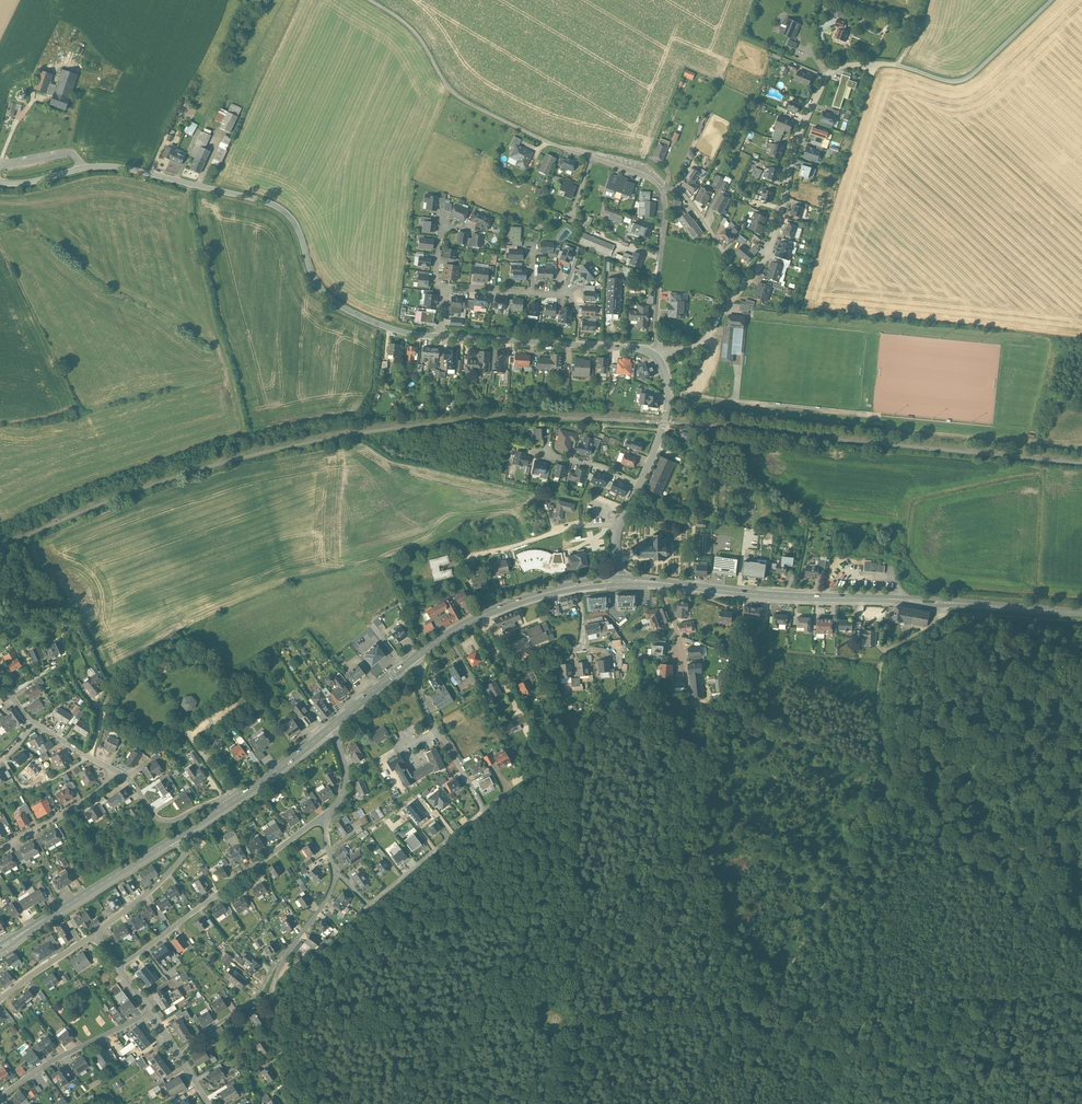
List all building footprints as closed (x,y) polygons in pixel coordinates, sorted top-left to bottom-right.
[(834,12),(836,18),(845,15),(842,9),(834,12)] [(799,25),(787,20),(785,24),(783,23),(781,29),(785,30),(784,34),(793,38),(799,25)] [(841,21),(837,20),(835,26),(839,28),(842,29),(844,25),(845,22),(841,21)] [(842,29),(839,28),(839,30),(838,30),(834,39),(845,42),(849,31),(845,30),(846,26),(844,25),(842,29)] [(40,70),(33,89),(47,94),(53,75),(40,70)] [(77,75),(62,70),(59,77),(54,93),(69,98),(77,75)] [(693,80),(696,73),(687,70),(684,76),(693,80)] [(812,77),(799,71),(795,80),(809,86),(812,77)] [(53,75),(47,94),(53,96),(54,93),(59,77),(53,75)] [(850,78),(842,75),(841,80),(833,106),(840,108),(847,87),(855,89),(856,86),(857,83),(849,80),(850,78)] [(25,94),(20,93),(17,95),(16,98),(17,102),(21,103),(25,101),(26,98),(25,94)] [(69,98),(54,93),(53,96),(50,105),(65,111),(69,98)] [(801,105),(791,101),(788,109),(797,113),(801,105)] [(16,104),(9,103),(7,111),(14,113),(16,104)] [(241,108),(232,104),(228,113),(237,117),(241,108)] [(220,109),(215,121),(222,124),(227,112),(220,109)] [(228,113),(227,112),(222,124),(220,128),(230,133),(237,117),(228,113)] [(831,114),(824,112),(820,122),(833,126),(836,116),(831,114)] [(793,123),(779,117),(775,126),(789,132),(793,123)] [(214,123),(207,120),(202,132),(208,134),(214,123)] [(189,124),(185,132),(191,136),(196,128),(189,124)] [(813,129),(813,130),(813,131),(812,131),(811,134),(816,136),(815,142),(822,144),(824,138),(826,139),(828,133),(815,129),(815,128),(815,127),(814,127),(813,128),(813,129)] [(465,141),(468,135),(459,131),(457,137),(465,141)] [(677,142),(680,133),(675,132),(672,140),(677,142)] [(231,139),(224,136),(221,142),(228,146),(231,139)] [(521,140),(514,137),(509,146),(514,149),(516,145),(518,146),(521,140)] [(662,139),(655,157),(663,161),(670,143),(662,139)] [(783,147),(773,144),(773,145),(767,143),(766,148),(770,150),(771,148),(772,149),(770,157),(780,160),(783,147)] [(528,151),(521,148),(518,146),(516,145),(514,149),(510,157),(518,161),(516,164),(525,169),(527,164),(526,164),(532,153),(528,151)] [(167,146),(162,156),(170,160),(174,152),(175,150),(167,146)] [(201,147),(196,157),(206,162),(211,151),(201,147)] [(219,147),(213,159),(221,163),(227,151),(226,150),(219,147)] [(813,149),(808,147),(804,158),(809,159),(810,158),(815,160),(817,159),(818,161),(820,161),(821,157),(819,156),(820,152),(821,151),(813,149)] [(691,151),(687,155),(691,159),(695,155),(691,151)] [(184,157),(177,153),(174,152),(170,160),(180,165),(184,157)] [(555,159),(547,155),(539,171),(547,175),(555,159)] [(206,162),(196,157),(191,168),(201,172),(206,162)] [(570,161),(565,159),(565,160),(562,167),(562,168),(567,170),(567,169),(572,171),(574,166),(573,166),(575,162),(570,160),(570,161)] [(811,168),(803,165),(804,162),(803,162),(799,176),(808,179),(809,176),(814,178),(816,170),(811,168)] [(708,172),(702,168),(699,173),(701,174),(699,177),(704,180),(708,172)] [(762,171),(755,168),(751,175),(759,179),(762,171)] [(779,170),(770,168),(769,174),(764,172),(763,177),(764,177),(776,181),(779,170)] [(693,169),(682,185),(693,193),(698,186),(694,183),(699,177),(701,174),(699,173),(693,169)] [(620,180),(610,177),(604,194),(613,197),(620,200),(621,196),(625,186),(619,183),(620,180)] [(627,180),(621,177),(620,180),(619,183),(625,186),(626,182),(627,180)] [(724,180),(717,177),(713,185),(719,189),(724,180)] [(729,184),(723,181),(719,189),(725,192),(729,184)] [(626,182),(625,186),(621,196),(626,198),(627,195),(633,197),(635,194),(631,193),(633,187),(630,186),(631,184),(626,182)] [(571,186),(562,183),(560,190),(565,192),(564,196),(571,199),(575,187),(571,186)] [(713,193),(703,188),(697,200),(706,205),(713,193)] [(772,193),(763,190),(762,197),(761,201),(769,203),(772,193)] [(721,194),(713,209),(722,214),(730,199),(721,194)] [(432,196),(425,195),(425,202),(428,202),(427,210),(436,211),(437,203),(438,198),(432,197),(432,196)] [(445,199),(438,198),(437,203),(439,203),(440,208),(444,209),(445,203),(445,199)] [(682,202),(674,200),(673,207),(680,209),(682,202)] [(650,202),(645,202),(644,208),(639,208),(639,216),(641,217),(643,217),(653,218),(654,208),(655,208),(655,202),(650,202)] [(451,204),(445,203),(444,209),(444,211),(450,212),(452,213),(453,211),(451,210),(451,204)] [(468,210),(455,205),(453,211),(452,213),(450,217),(463,222),(468,210)] [(797,206),(794,205),(793,211),(792,210),(791,214),(802,218),(802,217),(804,218),(805,217),(807,211),(807,210),(806,209),(804,209),(805,209),(797,206)] [(623,215),(612,210),(610,215),(610,216),(613,217),(614,216),(621,219),(623,215)] [(492,220),(481,215),(481,216),(474,213),(471,220),(478,223),(479,225),(479,227),(483,229),(489,226),(488,224),(490,223),(492,220)] [(693,222),(687,213),(679,219),(679,220),(680,219),(687,230),(687,231),(689,230),(695,238),(694,239),(703,233),(694,221),(693,222)] [(758,214),(755,213),(751,220),(753,221),(763,226),(766,218),(758,214)] [(589,226),(593,218),(588,216),(584,224),(589,226)] [(621,219),(614,216),(613,217),(610,216),(608,219),(621,224),(623,219),(621,219)] [(430,222),(423,221),(423,223),(422,232),(430,233),(430,232),(434,232),(435,224),(431,224),(431,222),(430,222)] [(763,226),(753,221),(749,228),(761,234),(764,226),(763,226)] [(643,227),(633,223),(629,233),(639,237),(640,235),(647,238),(651,230),(643,227)] [(793,225),(789,224),(787,230),(786,230),(784,235),(794,238),(798,227),(793,225)] [(521,228),(510,227),(510,232),(509,232),(509,239),(512,239),(512,241),(520,242),(520,241),(521,228)] [(726,231),(720,235),(724,240),(735,230),(734,228),(732,229),(728,233),(726,231)] [(735,230),(724,240),(728,245),(734,240),(732,237),(737,233),(735,230)] [(467,233),(459,232),(459,235),(458,235),(458,240),(458,244),(466,245),(467,238),(467,233)] [(614,246),(584,233),(579,244),(610,256),(614,246)] [(482,235),(474,234),(473,239),(472,246),(473,246),(481,247),(481,243),(482,243),(482,239),(482,238),(482,235)] [(761,240),(754,234),(753,238),(759,243),(761,240)] [(746,241),(740,235),(737,241),(742,246),(743,246),(746,241)] [(759,243),(753,238),(752,242),(758,247),(760,244),(759,243)] [(424,239),(420,239),(420,240),(419,247),(423,247),(423,248),(432,250),(433,241),(424,239)] [(787,244),(781,241),(779,245),(778,248),(778,249),(792,253),(794,246),(787,244)] [(546,242),(542,242),(541,243),(540,252),(549,253),(552,253),(552,250),(553,245),(551,244),(547,244),(546,242)] [(742,246),(737,253),(742,258),(749,250),(743,246),(742,246)] [(456,250),(445,249),(444,258),(450,258),(455,259),(456,250)] [(573,252),(564,249),(563,252),(560,259),(569,262),(570,259),(571,259),(572,256),(571,256),(573,252)] [(792,253),(778,249),(777,252),(776,252),(777,252),(776,256),(783,258),(789,260),(792,253)] [(517,250),(509,250),(509,253),(509,259),(522,260),(522,251),(517,250)] [(749,250),(742,258),(748,262),(754,255),(750,252),(749,250)] [(644,257),(634,252),(632,257),(629,264),(639,268),(644,257)] [(632,257),(624,253),(621,261),(629,264),(632,257)] [(423,258),(418,257),(417,266),(430,267),(431,259),(423,258)] [(588,262),(578,270),(581,273),(580,274),(583,277),(593,268),(588,262)] [(780,265),(772,262),(770,270),(781,274),(783,266),(780,265)] [(452,265),(446,265),(445,272),(458,273),(459,266),(452,265)] [(475,268),(474,275),(473,280),(480,281),(482,268),(475,268)] [(489,269),(482,268),(480,281),(487,282),(488,277),(489,269)] [(593,268),(583,277),(585,280),(586,279),(588,282),(598,275),(593,268)] [(781,274),(770,270),(767,278),(773,280),(778,282),(779,281),(781,274)] [(521,271),(514,271),(513,273),(513,279),(514,279),(515,280),(519,281),(520,280),(526,280),(526,271),(521,271)] [(458,273),(445,272),(444,279),(457,280),(458,273)] [(427,276),(419,275),(419,278),(416,278),(416,282),(418,283),(418,286),(427,287),(429,276),(427,276)] [(621,279),(608,278),(606,314),(619,315),(621,279)] [(771,287),(760,283),(757,290),(769,294),(771,287)] [(769,294),(757,290),(755,298),(767,301),(769,294)] [(584,292),(583,300),(595,301),(595,293),(594,293),(584,292)] [(433,295),(426,294),(426,295),(424,305),(435,307),(436,303),(437,303),(437,299),(436,299),(437,296),(433,295)] [(488,297),(475,295),(475,301),(474,305),(482,306),(482,308),(486,309),(487,306),(488,297)] [(456,297),(453,297),(452,298),(451,307),(461,308),(462,299),(457,298),(456,297)] [(506,299),(495,298),(494,308),(505,309),(506,304),(506,299)] [(520,299),(516,298),(515,299),(513,299),(512,310),(515,310),(517,309),(522,310),(523,300),(520,300),(520,299)] [(680,300),(671,299),(670,311),(675,311),(675,316),(679,316),(679,317),(681,317),(681,316),(686,317),(686,311),(684,309),(683,309),(684,305),(685,305),(686,303),(687,300),(680,300)] [(537,303),(532,303),(532,305),(529,304),(528,315),(538,316),(538,312),(539,306),(536,305),(537,303)] [(554,306),(550,306),(546,305),(545,314),(555,316),(556,307),(554,306)] [(568,308),(562,307),(562,315),(561,315),(561,323),(570,323),(571,319),(571,314),(571,310),(568,310),(568,308)] [(589,307),(583,307),(583,316),(595,316),(595,308),(589,307)] [(428,312),(421,311),(421,312),(421,316),(417,316),(416,316),(416,321),(420,322),(433,324),(435,313),(428,312)] [(637,311),(629,311),(629,320),(638,321),(637,328),(647,328),(647,321),(648,312),(637,311)] [(745,317),(729,315),(728,327),(743,329),(745,317)] [(588,322),(582,322),(582,330),(595,331),(595,323),(588,322)] [(736,331),(724,330),(721,361),(733,362),(733,353),(731,353),(733,336),(735,336),(736,331)] [(399,345),(389,344),(389,348),(388,348),(387,352),(388,352),(388,355),(398,356),(399,345)] [(416,347),(408,346),(406,355),(407,355),(406,362),(409,363),(413,363),(414,356),(416,347)] [(431,348),(423,347),(422,357),(422,362),(425,362),(426,357),(430,357),(431,348)] [(439,349),(431,348),(430,357),(432,358),(432,363),(429,363),(429,368),(436,369),(437,364),(438,358),(439,349)] [(457,350),(449,350),(449,349),(444,349),(444,359),(447,359),(447,369),(448,369),(448,373),(454,374),(455,370),(456,360),(457,350)] [(503,351),(498,351),(498,350),(497,363),(495,362),(495,369),(496,369),(496,372),(504,372),(504,370),(506,351),(503,351)] [(489,352),(479,352),(478,361),(467,360),(467,366),(465,366),(465,371),(469,371),(470,368),(483,368),(483,372),(484,373),(487,373),(488,372),(488,363),(489,352)] [(519,355),(515,354),(514,356),(514,364),(514,366),(521,367),(522,354),(519,354),(519,355)] [(530,355),(524,355),(524,354),(522,354),(521,367),(529,367),(529,362),(530,356),(530,355)] [(561,355),(551,354),(551,355),(551,359),(550,366),(561,367),(561,366),(562,355),(561,355)] [(551,359),(538,358),(538,369),(550,370),(550,366),(551,359)] [(607,359),(598,358),(598,367),(601,368),(601,373),(606,373),(606,368),(607,368),(607,359)] [(580,359),(575,359),(574,367),(572,367),(572,376),(589,377),(590,361),(580,361),(580,359)] [(631,360),(619,359),(619,363),(618,363),(618,365),(617,371),(618,371),(626,372),(625,374),(631,374),(631,368),(632,364),(630,364),(631,360)] [(651,364),(640,368),(642,373),(644,372),(646,378),(655,375),(651,364)] [(641,394),(640,404),(649,405),(649,407),(657,407),(658,397),(650,397),(651,395),(641,394)] [(542,429),(533,429),(533,440),(539,440),(539,438),(543,438),(543,437),(542,430),(542,429)] [(568,432),(560,430),(556,448),(569,451),(571,440),(567,439),(568,432)] [(577,434),(568,432),(567,439),(571,440),(576,441),(577,434)] [(617,440),(611,437),(610,438),(598,433),(596,438),(615,445),(617,440)] [(593,439),(585,437),(584,440),(585,440),(584,444),(581,443),(579,445),(578,449),(579,449),(579,453),(587,455),(588,454),(590,454),(591,447),(593,439)] [(600,440),(593,438),(593,439),(591,447),(597,448),(600,440)] [(634,440),(633,443),(627,441),(625,445),(631,448),(641,452),(641,451),(642,451),(643,448),(642,448),(644,443),(634,440)] [(525,453),(517,452),(514,464),(522,466),(522,464),(527,465),(529,457),(524,456),(525,453)] [(629,455),(625,454),(622,463),(626,464),(626,465),(628,466),(629,465),(634,467),(637,458),(629,455)] [(661,456),(647,488),(647,489),(661,495),(675,463),(661,456)] [(696,459),(686,456),(681,473),(684,474),(686,468),(693,470),(696,459)] [(546,464),(535,461),(532,473),(538,474),(538,473),(544,474),(545,474),(546,469),(545,469),(546,464)] [(565,466),(557,464),(554,477),(562,479),(563,476),(565,468),(565,466)] [(586,470),(577,468),(576,474),(574,473),(572,480),(574,480),(574,481),(583,483),(586,470)] [(626,485),(614,480),(614,481),(611,480),(610,483),(612,484),(609,490),(626,498),(631,488),(626,485)] [(574,505),(558,501),(555,518),(561,519),(563,510),(572,512),(574,505)] [(692,519),(688,519),(686,521),(685,525),(688,527),(691,528),(694,525),(696,526),(696,522),(694,522),(692,519)] [(662,535),(655,535),(654,534),(653,535),(654,536),(654,542),(655,543),(662,542),(664,540),(665,541),(666,542),(667,542),(667,543),(668,543),(668,537),(663,537),(663,536),(664,534),(663,534),(662,535)] [(662,542),(655,543),(654,542),(653,542),(654,544),(654,546),(650,546),(650,545),(649,545),(649,546),(645,547),(645,546),(644,546),(644,547),(640,547),(640,546),(639,546),(639,547),(638,547),(638,548),(638,549),(633,549),(633,548),(632,548),(632,549),(631,549),(631,550),(632,550),(632,553),(632,556),(631,556),(631,557),(632,557),(632,558),(633,558),(633,557),(639,557),(638,557),(638,558),(639,558),(639,560),(640,560),(640,558),(644,558),(644,559),(645,559),(645,558),(650,558),(650,559),(650,558),(655,558),(655,561),(654,562),(654,563),(656,561),(663,561),(664,563),(664,562),(663,561),(663,557),(667,556),(667,558),(668,557),(667,556),(669,554),(670,555),(671,554),(670,553),(670,551),(671,550),(670,549),(669,550),(667,548),(668,546),(667,546),(667,543),(667,542),(666,542),(665,541),(664,540),(662,542)] [(578,554),(574,555),(566,556),(565,552),(554,553),(539,550),(528,550),(516,554),(525,572),(536,569),(553,573),(577,568),(587,566),(585,553),(584,553),(584,550),(578,551),(578,554)] [(450,570),(439,573),(437,565),(448,563),(447,557),(430,561),(435,580),(452,576),(450,570)] [(782,565),(777,564),(776,572),(786,573),(787,565),(792,566),(792,565),(793,565),(794,564),(793,564),(794,559),(782,557),(782,563),(781,563),(782,563),(782,565)] [(737,560),(716,558),(714,573),(735,575),(737,560)] [(506,560),(491,564),(494,576),(509,572),(508,568),(506,560)] [(826,561),(820,560),(818,561),(817,567),(819,567),(819,569),(825,570),(826,561)] [(766,564),(744,562),(742,576),(764,579),(766,564)] [(876,563),(865,563),(864,572),(884,573),(885,565),(876,565),(876,563)] [(698,566),(697,566),(697,572),(697,575),(707,576),(707,567),(698,566)] [(817,567),(807,566),(805,576),(812,577),(813,577),(816,577),(816,572),(818,573),(818,574),(819,574),(819,569),(819,567),(817,567)] [(485,576),(471,579),(474,589),(481,587),(481,589),(482,588),(481,587),(487,585),(485,576)] [(464,592),(455,597),(455,599),(458,604),(467,599),(464,592)] [(625,595),(616,595),(616,608),(621,608),(621,607),(631,607),(631,608),(636,608),(636,595),(627,595),(627,596),(625,596),(625,595)] [(576,596),(566,598),(568,604),(568,606),(575,604),(578,604),(576,596)] [(598,598),(596,599),(596,597),(587,598),(588,611),(593,611),(593,610),(603,609),(603,610),(608,610),(607,596),(598,597),(598,598)] [(451,598),(433,608),(433,609),(427,612),(431,619),(437,616),(436,614),(446,609),(446,610),(448,611),(449,610),(450,613),(440,619),(445,627),(462,618),(452,600),(455,599),(455,597),(451,599),(451,598)] [(689,602),(678,601),(677,610),(677,617),(687,619),(688,611),(688,612),(689,602)] [(758,609),(748,608),(748,607),(744,607),(743,618),(762,619),(763,609),(758,608),(758,609)] [(929,613),(903,608),(896,607),(893,622),(900,623),(901,623),(901,622),(926,627),(927,626),(929,613)] [(671,622),(665,608),(660,609),(665,624),(671,622)] [(660,609),(645,613),(649,623),(652,622),(654,631),(665,628),(664,624),(665,624),(660,609)] [(517,610),(494,620),(498,629),(501,627),(503,631),(505,632),(514,628),(515,626),(514,622),(521,619),(517,610)] [(733,613),(720,611),(719,622),(732,623),(733,613)] [(787,616),(774,615),(773,621),(773,627),(778,628),(779,624),(787,625),(787,616)] [(402,619),(397,622),(399,625),(401,628),(407,624),(405,617),(402,619)] [(382,623),(378,618),(373,622),(377,627),(382,623)] [(810,618),(797,618),(797,620),(797,627),(805,628),(805,631),(805,633),(810,633),(810,618)] [(825,619),(817,619),(817,626),(817,633),(817,634),(824,634),(825,619)] [(832,619),(825,619),(824,634),(832,634),(832,626),(832,619)] [(852,620),(839,620),(839,631),(846,631),(846,632),(847,632),(847,631),(852,631),(852,621),(852,620)] [(431,622),(423,627),(427,633),(434,628),(431,622)] [(692,622),(679,624),(681,632),(685,631),(685,633),(693,631),(692,622)] [(599,623),(586,626),(588,635),(601,632),(599,623)] [(539,625),(526,630),(530,639),(531,638),(534,646),(535,645),(534,645),(541,642),(541,643),(542,642),(541,642),(548,639),(548,640),(549,641),(554,639),(552,633),(551,634),(547,624),(540,627),(539,625)] [(401,628),(399,625),(390,632),(395,639),(396,638),(399,642),(407,636),(401,628)] [(325,644),(313,628),(309,631),(321,647),(325,644)] [(861,630),(861,631),(860,638),(861,638),(861,636),(866,636),(866,644),(866,645),(876,645),(876,631),(861,630)] [(639,634),(629,638),(631,644),(641,640),(639,634)] [(49,657),(63,654),(61,642),(50,644),(51,649),(48,650),(49,657)] [(666,655),(666,645),(653,645),(653,648),(649,648),(649,654),(666,655)] [(379,649),(377,647),(375,649),(374,648),(367,654),(367,655),(365,656),(372,665),(384,656),(382,653),(383,653),(380,649),(379,649)] [(701,647),(688,648),(689,658),(702,656),(701,647)] [(39,648),(30,652),(35,662),(43,658),(41,652),(39,648)] [(569,648),(560,649),(561,656),(570,655),(569,648)] [(13,651),(3,656),(8,664),(17,658),(13,651)] [(476,652),(467,657),(472,666),(481,661),(476,652)] [(17,658),(8,664),(12,671),(22,666),(17,658)] [(609,660),(599,661),(600,673),(610,672),(610,670),(609,660)] [(588,662),(578,663),(579,677),(589,676),(588,662)] [(458,663),(449,669),(456,681),(464,676),(465,675),(458,663)] [(701,663),(688,664),(689,674),(702,673),(701,663)] [(570,664),(560,665),(561,678),(572,677),(570,664)] [(358,665),(345,674),(352,684),(357,680),(358,681),(360,679),(359,677),(364,673),(358,665)] [(672,666),(659,665),(659,670),(661,670),(660,677),(671,678),(671,674),(673,674),(673,671),(672,670),(672,666)] [(98,672),(94,666),(89,669),(94,675),(97,673),(98,672)] [(531,667),(522,672),(524,676),(533,671),(531,667)] [(524,676),(522,677),(524,681),(527,680),(528,683),(537,679),(533,671),(524,676)] [(94,675),(83,684),(94,697),(102,690),(97,684),(102,680),(97,673),(94,675)] [(702,673),(689,674),(691,696),(692,697),(704,698),(702,673)] [(341,680),(337,675),(334,674),(332,676),(329,675),(326,677),(326,681),(328,684),(332,685),(332,684),(335,684),(337,688),(332,692),(338,700),(345,694),(348,691),(343,684),(344,683),(341,680)] [(443,684),(438,675),(430,680),(430,681),(434,690),(435,690),(438,687),(441,691),(445,688),(443,684)] [(464,676),(456,681),(458,684),(466,679),(464,676)] [(44,683),(41,678),(33,683),(35,687),(38,685),(38,686),(44,683)] [(213,687),(217,684),(212,679),(204,687),(213,696),(218,692),(213,687)] [(524,681),(518,685),(523,695),(532,690),(528,683),(527,680),(524,681)] [(495,681),(487,686),(494,698),(502,694),(500,689),(499,690),(495,681)] [(35,687),(26,692),(30,698),(32,697),(39,692),(40,693),(42,692),(38,686),(38,685),(35,687)] [(437,693),(431,697),(439,710),(454,701),(446,688),(445,688),(441,691),(438,687),(435,690),(437,693)] [(297,690),(291,694),(294,698),(295,700),(301,696),(297,690)] [(321,691),(311,699),(315,704),(321,700),(321,701),(326,698),(326,697),(321,691)] [(184,697),(181,705),(186,711),(194,709),(197,701),(191,695),(184,697)] [(35,701),(36,702),(28,707),(32,714),(50,703),(48,698),(41,702),(39,699),(35,701)] [(307,714),(303,709),(304,709),(299,703),(295,700),(294,698),(289,702),(293,707),(292,708),(297,714),(298,713),(302,718),(307,726),(311,723),(311,724),(315,721),(313,718),(309,713),(307,714)] [(321,701),(321,700),(315,704),(312,706),(312,707),(322,720),(331,713),(321,701)] [(85,710),(78,706),(72,715),(79,719),(85,710)] [(11,709),(10,707),(4,711),(6,714),(7,713),(9,716),(5,718),(3,720),(3,719),(2,719),(0,720),(0,723),(2,726),(19,714),(14,707),(11,709)] [(72,715),(59,708),(56,713),(59,715),(57,718),(66,724),(72,715)] [(442,717),(438,710),(432,713),(437,721),(442,717)] [(19,714),(2,726),(2,727),(3,727),(7,732),(16,726),(17,727),(24,722),(19,714)] [(523,716),(517,720),(520,725),(526,722),(523,716)] [(292,718),(281,726),(290,738),(301,731),(296,724),(292,718)] [(91,728),(79,720),(73,729),(80,733),(82,729),(88,733),(91,728)] [(306,726),(301,720),(296,724),(300,730),(306,726)] [(384,727),(371,734),(376,744),(389,736),(384,727)] [(257,737),(249,742),(256,751),(253,753),(259,761),(266,757),(262,752),(266,749),(265,748),(272,743),(263,730),(255,736),(257,737)] [(126,736),(120,733),(117,739),(120,740),(119,743),(122,745),(126,736)] [(117,739),(110,735),(104,747),(114,752),(119,743),(120,740),(117,739)] [(235,739),(239,745),(245,741),(241,735),(235,739)] [(32,740),(30,741),(33,747),(31,748),(32,750),(36,748),(44,744),(40,736),(38,737),(32,740)] [(44,744),(36,748),(37,751),(39,749),(42,754),(46,751),(53,747),(49,741),(44,744)] [(245,741),(239,745),(244,751),(249,747),(245,741)] [(356,743),(349,748),(352,753),(350,754),(353,758),(362,753),(356,743)] [(239,745),(230,751),(237,760),(246,754),(244,751),(239,745)] [(405,763),(399,754),(387,762),(392,771),(395,769),(406,788),(434,771),(435,773),(445,768),(436,748),(426,753),(430,763),(428,764),(427,764),(410,774),(404,764),(405,763)] [(65,750),(51,758),(54,762),(55,764),(68,756),(65,750)] [(141,756),(133,750),(126,762),(134,767),(139,759),(140,759),(142,756),(141,756)] [(22,751),(16,757),(15,757),(14,758),(14,759),(15,760),(16,760),(17,761),(16,762),(20,765),(21,765),(26,760),(28,758),(26,755),(22,751)] [(34,756),(29,752),(26,755),(28,758),(26,760),(29,762),(34,756)] [(505,752),(494,758),(500,768),(503,766),(504,766),(505,766),(506,765),(507,765),(506,764),(510,762),(505,752)] [(149,758),(143,753),(141,756),(142,756),(140,759),(145,762),(149,758)] [(199,757),(196,753),(192,756),(198,765),(201,763),(198,758),(199,757)] [(353,758),(357,764),(365,759),(362,753),(353,758)] [(490,754),(484,757),(488,766),(494,763),(490,754)] [(68,756),(55,764),(58,770),(70,763),(72,763),(72,762),(68,756)] [(163,772),(155,760),(150,764),(151,764),(157,774),(157,775),(163,772)] [(481,760),(479,762),(471,766),(471,765),(469,767),(470,769),(473,775),(487,768),(485,762),(483,763),(482,763),(481,760)] [(32,763),(21,774),(26,779),(28,781),(32,777),(39,770),(32,763)] [(150,764),(143,769),(148,778),(152,776),(152,778),(157,775),(157,774),(151,764),(150,764)] [(79,766),(72,769),(76,775),(81,773),(81,772),(82,772),(79,766)] [(200,768),(195,772),(193,770),(195,769),(192,766),(186,770),(190,776),(189,776),(196,785),(206,777),(200,768)] [(82,772),(81,772),(81,773),(82,776),(82,777),(83,780),(85,780),(87,784),(86,785),(95,780),(95,779),(92,774),(91,774),(90,771),(90,770),(89,768),(82,772)] [(330,774),(326,777),(329,781),(330,780),(333,785),(336,783),(330,774)] [(484,779),(478,783),(480,787),(480,788),(481,790),(486,788),(486,789),(491,787),(490,786),(493,784),(489,776),(484,779)] [(163,780),(157,785),(164,796),(176,787),(169,777),(166,779),(163,780)] [(363,779),(355,783),(361,797),(369,793),(363,779)] [(456,779),(447,784),(452,793),(461,788),(456,779)] [(72,782),(66,785),(68,789),(69,791),(75,788),(72,782)] [(329,786),(318,793),(324,802),(329,798),(329,797),(334,794),(329,786)] [(116,794),(108,800),(109,802),(108,802),(109,804),(111,803),(113,805),(120,800),(121,802),(129,796),(124,788),(116,794)] [(68,789),(57,795),(61,804),(64,802),(65,803),(69,800),(73,797),(69,791),(68,789)] [(187,789),(178,795),(180,798),(186,794),(189,792),(187,789)] [(440,790),(428,799),(433,805),(435,803),(438,803),(443,809),(450,803),(440,790)] [(170,793),(162,798),(165,803),(173,798),(170,793)] [(180,798),(175,801),(181,809),(192,802),(186,794),(180,798)] [(55,803),(50,795),(45,798),(46,799),(47,799),(49,804),(48,804),(49,807),(55,803)] [(46,799),(32,807),(37,816),(42,813),(43,815),(51,810),(49,807),(48,804),(49,804),(47,799),(46,799)] [(316,808),(311,799),(301,805),(306,813),(310,811),(311,812),(316,808)] [(426,816),(414,801),(413,801),(414,801),(409,805),(422,820),(426,817),(426,816)] [(106,812),(101,804),(97,806),(102,815),(106,812)] [(27,805),(19,809),(22,814),(24,813),(25,815),(31,812),(27,805)] [(97,805),(88,811),(88,812),(85,814),(88,820),(92,817),(94,821),(103,815),(102,815),(97,806),(97,805)] [(422,820),(409,805),(405,808),(404,808),(405,809),(417,824),(422,820)] [(135,806),(127,811),(128,813),(124,815),(127,819),(131,816),(132,818),(140,813),(135,806)] [(379,807),(371,811),(376,820),(384,816),(379,807)] [(292,808),(283,814),(286,819),(295,813),(293,811),(292,812),(292,811),(293,810),(292,808)] [(301,815),(297,808),(293,810),(292,811),(292,812),(293,811),(295,813),(297,817),(301,815)] [(361,809),(355,813),(359,819),(365,815),(361,809)] [(22,814),(16,817),(21,827),(29,823),(25,815),(24,813),(22,814)] [(295,813),(286,819),(290,826),(300,821),(297,817),(295,813)] [(341,818),(334,823),(338,828),(341,825),(344,829),(347,827),(345,824),(348,823),(347,822),(349,821),(347,818),(345,820),(344,817),(341,819),(341,818)] [(364,817),(359,821),(363,826),(368,822),(364,817)] [(253,821),(248,824),(251,830),(257,826),(253,821)] [(441,828),(436,822),(428,828),(433,834),(441,828)] [(276,823),(270,827),(276,837),(282,833),(276,823)] [(344,829),(341,825),(338,828),(341,833),(340,834),(342,837),(350,832),(350,831),(351,830),(349,826),(347,827),(344,829)] [(270,827),(263,831),(270,841),(276,837),(270,827)] [(64,836),(59,828),(55,830),(60,839),(64,836)] [(55,830),(48,833),(54,844),(61,840),(60,839),(55,830)] [(233,830),(223,836),(226,841),(236,835),(233,830)] [(423,840),(417,832),(414,834),(420,842),(423,840)] [(48,833),(42,837),(42,838),(45,843),(47,848),(54,844),(48,833)] [(413,833),(403,841),(412,852),(419,846),(417,844),(420,842),(414,834),(413,833)] [(259,836),(246,844),(252,854),(265,846),(259,836)] [(33,842),(26,846),(32,856),(39,852),(33,842)] [(318,851),(312,842),(304,848),(310,857),(318,851)] [(354,854),(347,844),(344,847),(348,854),(350,856),(354,854)] [(398,845),(389,852),(398,863),(406,856),(398,845)] [(26,846),(20,850),(25,859),(26,860),(32,856),(26,846)] [(240,846),(227,854),(235,867),(248,859),(240,846)] [(344,847),(334,854),(338,861),(340,860),(341,862),(343,860),(342,858),(344,857),(344,856),(348,854),(344,847)] [(25,859),(20,850),(16,852),(21,861),(25,859)] [(354,854),(350,856),(348,854),(344,856),(344,857),(350,865),(364,856),(360,850),(354,854)] [(21,861),(16,852),(11,855),(16,863),(21,861)] [(11,854),(4,858),(10,869),(17,865),(16,863),(11,855),(11,854)] [(4,858),(0,861),(0,866),(1,868),(4,872),(10,869),(4,858)] [(382,859),(376,865),(382,873),(388,869),(385,864),(386,864),(382,859)] [(276,863),(269,867),(273,874),(275,873),(276,876),(283,872),(280,868),(276,863)] [(153,866),(146,870),(151,879),(158,874),(153,866)] [(324,875),(315,867),(308,874),(314,879),(315,878),(318,881),(324,875)] [(223,868),(218,871),(218,872),(214,874),(219,881),(223,878),(227,875),(223,868)] [(358,873),(353,876),(360,887),(368,882),(363,875),(364,875),(360,868),(356,871),(358,873)] [(66,870),(60,874),(62,876),(67,885),(73,881),(67,872),(66,870)] [(151,879),(146,870),(140,874),(144,881),(145,882),(150,879),(151,879)] [(62,876),(55,880),(55,879),(53,880),(53,881),(53,882),(58,890),(67,885),(62,876)] [(203,877),(195,882),(202,894),(210,889),(203,877)] [(144,881),(140,884),(143,888),(152,883),(150,879),(145,882),(144,881)] [(131,880),(120,888),(126,896),(137,889),(131,880)] [(258,885),(253,889),(258,897),(267,891),(263,884),(259,886),(258,885)] [(28,891),(18,897),(20,900),(36,891),(33,886),(27,889),(28,891)] [(168,895),(156,902),(159,907),(161,911),(162,911),(171,905),(169,902),(180,895),(181,895),(179,893),(175,886),(166,892),(168,895)] [(39,888),(29,895),(35,904),(45,898),(39,888)] [(351,898),(343,892),(340,892),(339,894),(340,896),(337,900),(345,906),(351,898)] [(305,894),(298,899),(304,908),(311,904),(305,894)] [(20,901),(19,901),(21,904),(25,910),(35,904),(29,895),(20,901)] [(116,895),(107,900),(114,911),(122,905),(116,895)] [(243,898),(233,904),(239,914),(249,907),(243,898)] [(345,906),(337,900),(333,905),(341,911),(343,908),(344,909),(343,910),(346,913),(349,909),(345,906)] [(13,903),(6,907),(12,918),(19,913),(15,907),(13,903)] [(221,903),(211,910),(217,917),(225,912),(227,910),(225,909),(221,903)] [(150,906),(140,912),(141,914),(142,916),(142,918),(143,917),(145,921),(156,915),(150,906)] [(162,911),(161,911),(159,907),(156,909),(158,913),(159,914),(162,919),(163,921),(167,919),(162,911)] [(86,911),(80,914),(85,922),(87,921),(90,918),(86,911)] [(85,922),(80,914),(74,918),(79,925),(82,923),(85,922)] [(145,921),(143,917),(142,918),(142,916),(141,914),(132,920),(136,926),(138,929),(147,923),(145,921)] [(202,917),(194,923),(200,932),(208,926),(209,925),(206,921),(202,917)] [(295,926),(290,917),(282,922),(287,931),(295,926)] [(74,918),(70,921),(73,926),(74,928),(79,925),(74,918)] [(97,919),(89,925),(90,927),(88,928),(90,931),(100,923),(97,919)] [(132,920),(131,919),(127,921),(132,929),(136,926),(132,920)] [(329,926),(322,920),(316,927),(326,934),(329,931),(326,929),(326,928),(329,930),(331,928),(329,926)] [(65,923),(57,928),(62,937),(62,936),(66,942),(71,939),(67,933),(70,931),(69,929),(65,923)] [(124,925),(113,931),(115,935),(118,940),(129,933),(124,925)] [(274,941),(270,944),(268,941),(274,938),(271,932),(267,934),(266,934),(266,935),(263,937),(268,945),(266,947),(264,949),(268,955),(270,953),(271,955),(279,950),(274,941)] [(320,940),(311,933),(304,943),(309,947),(310,945),(314,948),(316,945),(320,940)] [(56,942),(52,935),(47,938),(51,943),(52,945),(56,942)] [(185,942),(180,935),(171,941),(180,952),(187,947),(188,946),(185,942)] [(51,943),(42,948),(41,947),(36,950),(38,952),(37,954),(35,955),(39,961),(55,950),(52,945),(51,943)] [(164,943),(152,953),(161,965),(171,957),(174,962),(178,959),(173,951),(171,953),(164,943)] [(309,947),(304,943),(299,949),(306,954),(308,956),(320,947),(316,945),(314,948),(310,945),(309,947)] [(14,952),(5,958),(12,969),(21,963),(14,952)] [(83,953),(70,961),(77,972),(90,964),(83,953)] [(98,954),(91,958),(95,965),(102,960),(98,954)] [(253,959),(246,954),(244,957),(242,959),(249,964),(253,959)] [(253,959),(249,964),(256,970),(260,965),(253,959)] [(256,970),(249,964),(247,966),(245,969),(252,975),(256,970)] [(145,966),(136,973),(141,979),(150,973),(145,966)] [(231,968),(225,976),(232,982),(238,973),(231,968)] [(0,976),(0,981),(4,986),(10,980),(10,979),(12,978),(10,975),(7,971),(0,976)] [(185,971),(179,975),(184,982),(189,979),(185,971)] [(53,973),(49,975),(49,976),(43,980),(48,988),(58,982),(53,973)] [(150,973),(141,979),(147,987),(156,980),(150,973)] [(247,981),(238,973),(232,982),(241,989),(247,981)] [(169,981),(164,975),(159,979),(163,985),(169,981)] [(117,984),(109,989),(114,996),(122,990),(117,984)] [(189,984),(179,990),(183,995),(192,990),(189,984)] [(171,992),(165,996),(164,994),(162,990),(153,995),(162,1009),(184,997),(183,995),(179,990),(178,988),(171,992)] [(34,997),(28,990),(20,997),(27,1005),(31,1002),(30,1001),(34,997)] [(129,1000),(122,990),(114,996),(121,1006),(118,1009),(116,1007),(110,1012),(117,1022),(123,1017),(135,1007),(130,1000),(129,1000)] [(46,998),(41,991),(37,994),(42,1001),(46,998)] [(20,997),(12,1003),(18,1010),(22,1006),(23,1008),(27,1005),(20,997)] [(221,998),(212,1003),(218,1013),(219,1013),(218,1012),(226,1007),(227,1008),(221,998)] [(167,1014),(177,1009),(175,1005),(165,1009),(167,1014)] [(247,1007),(241,1011),(245,1016),(248,1015),(251,1012),(247,1007)] [(180,1010),(175,1013),(179,1020),(181,1019),(184,1016),(182,1012),(180,1010)] [(191,1018),(186,1010),(182,1012),(184,1016),(181,1019),(183,1022),(191,1018)] [(253,1015),(251,1017),(257,1026),(266,1020),(259,1011),(253,1015)] [(197,1018),(203,1027),(213,1021),(208,1012),(197,1018)] [(14,1021),(8,1013),(5,1015),(8,1018),(7,1018),(11,1023),(14,1021)] [(179,1020),(171,1024),(175,1031),(185,1025),(183,1022),(181,1019),(179,1020)] [(175,1031),(182,1042),(192,1036),(185,1025),(175,1031)] [(73,1033),(68,1026),(65,1028),(67,1031),(71,1035),(73,1033)] [(143,1034),(137,1026),(126,1034),(130,1039),(132,1037),(134,1040),(142,1034),(143,1034)] [(221,1026),(212,1032),(215,1037),(224,1031),(221,1026)] [(67,1031),(58,1038),(64,1045),(73,1038),(71,1035),(67,1031)] [(211,1032),(206,1036),(210,1041),(215,1038),(215,1037),(212,1032),(211,1032)] [(150,1045),(142,1034),(134,1040),(139,1046),(142,1051),(150,1045)] [(56,1046),(48,1036),(43,1040),(51,1050),(56,1046)] [(51,1050),(43,1040),(38,1044),(42,1049),(47,1054),(51,1050)] [(134,1040),(120,1051),(123,1055),(136,1046),(137,1048),(139,1046),(134,1040)] [(265,1044),(263,1040),(255,1046),(259,1051),(260,1050),(263,1054),(271,1049),(267,1042),(265,1044)] [(42,1049),(38,1044),(37,1042),(34,1045),(35,1045),(40,1051),(42,1049)] [(40,1051),(35,1045),(31,1048),(37,1056),(41,1053),(40,1051)] [(207,1045),(191,1055),(198,1066),(213,1056),(207,1045)] [(31,1048),(30,1048),(26,1052),(28,1054),(24,1057),(28,1062),(27,1063),(30,1066),(33,1064),(34,1065),(40,1060),(37,1056),(31,1048)] [(105,1051),(103,1048),(94,1054),(99,1062),(95,1065),(100,1072),(104,1069),(103,1067),(112,1061),(105,1051)] [(117,1057),(110,1048),(105,1051),(112,1061),(117,1057)] [(166,1064),(158,1053),(152,1058),(150,1060),(153,1064),(151,1065),(155,1071),(160,1077),(161,1078),(162,1077),(163,1078),(171,1072),(165,1064),(166,1064)] [(132,1054),(126,1059),(130,1065),(136,1061),(132,1054)] [(91,1063),(85,1055),(83,1057),(88,1065),(91,1063)] [(82,1056),(71,1064),(78,1074),(89,1066),(88,1065),(83,1057),(82,1056)] [(142,1058),(136,1061),(141,1070),(147,1066),(142,1058)] [(126,1059),(121,1063),(125,1068),(130,1065),(126,1059)] [(151,1065),(146,1069),(151,1074),(155,1071),(151,1065)] [(73,1079),(64,1066),(55,1073),(64,1085),(73,1079)] [(216,1070),(208,1074),(214,1083),(222,1078),(220,1075),(225,1072),(221,1066),(216,1070)] [(268,1067),(262,1071),(270,1082),(276,1077),(268,1067)] [(4,1068),(0,1071),(0,1072),(0,1073),(0,1082),(1,1083),(11,1076),(9,1072),(8,1073),(4,1068)] [(179,1076),(166,1084),(166,1085),(165,1086),(172,1096),(186,1087),(179,1076)] [(114,1082),(118,1088),(124,1085),(120,1079),(114,1082)] [(228,1088),(220,1093),(226,1103),(234,1098),(233,1096),(238,1093),(237,1092),(237,1093),(233,1085),(232,1085),(228,1088)] [(30,1091),(28,1092),(32,1097),(37,1093),(34,1088),(30,1091)] [(12,1098),(16,1103),(19,1103),(26,1099),(22,1093),(20,1090),(15,1093),(16,1094),(12,1098)]
